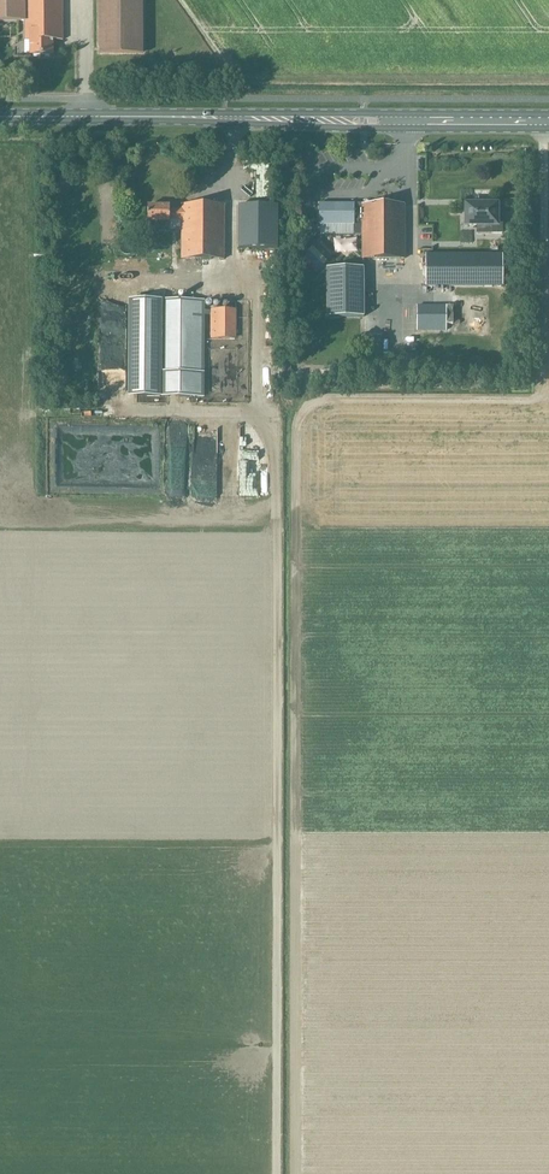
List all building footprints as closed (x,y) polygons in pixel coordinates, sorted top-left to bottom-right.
[(63,0),(0,0),(0,20),(26,20),(26,39),(25,39),(25,40),(30,40),(30,55),(53,55),(53,40),(63,40),(63,0)] [(143,52),(143,0),(99,0),(99,52),(143,52)] [(301,153),(301,164),(313,163),(313,153),(301,153)] [(224,259),(224,205),(182,205),(182,209),(169,209),(170,206),(148,206),(147,222),(169,222),(169,220),(181,220),(181,259),(224,259)] [(278,249),(278,209),(278,206),(239,205),(238,248),(278,249)] [(354,205),(320,205),(320,223),(320,236),(353,235),(353,223),(362,223),(362,207),(354,207),(354,205)] [(405,205),(362,205),(362,207),(362,223),(362,258),(405,258),(405,205)] [(497,205),(466,205),(466,225),(492,225),(492,233),(502,233),(502,217),(497,217),(497,205)] [(157,233),(166,233),(166,224),(157,224),(157,233)] [(329,254),(318,237),(313,241),(324,257),(329,254)] [(314,254),(312,261),(320,263),(322,256),(314,254)] [(427,254),(427,286),(503,286),(503,254),(427,254)] [(309,259),(303,262),(308,273),(314,270),(309,259)] [(363,267),(327,268),(327,317),(364,317),(363,267)] [(171,269),(158,272),(160,279),(172,276),(171,269)] [(255,285),(257,311),(269,310),(268,284),(255,285)] [(473,309),(472,297),(459,298),(460,309),(473,309)] [(203,397),(204,300),(155,300),(137,300),(137,396),(154,397),(203,397)] [(446,331),(446,305),(416,305),(416,331),(446,331)] [(236,339),(236,308),(210,308),(210,338),(236,339)] [(242,371),(208,370),(208,385),(241,386),(242,371)]
